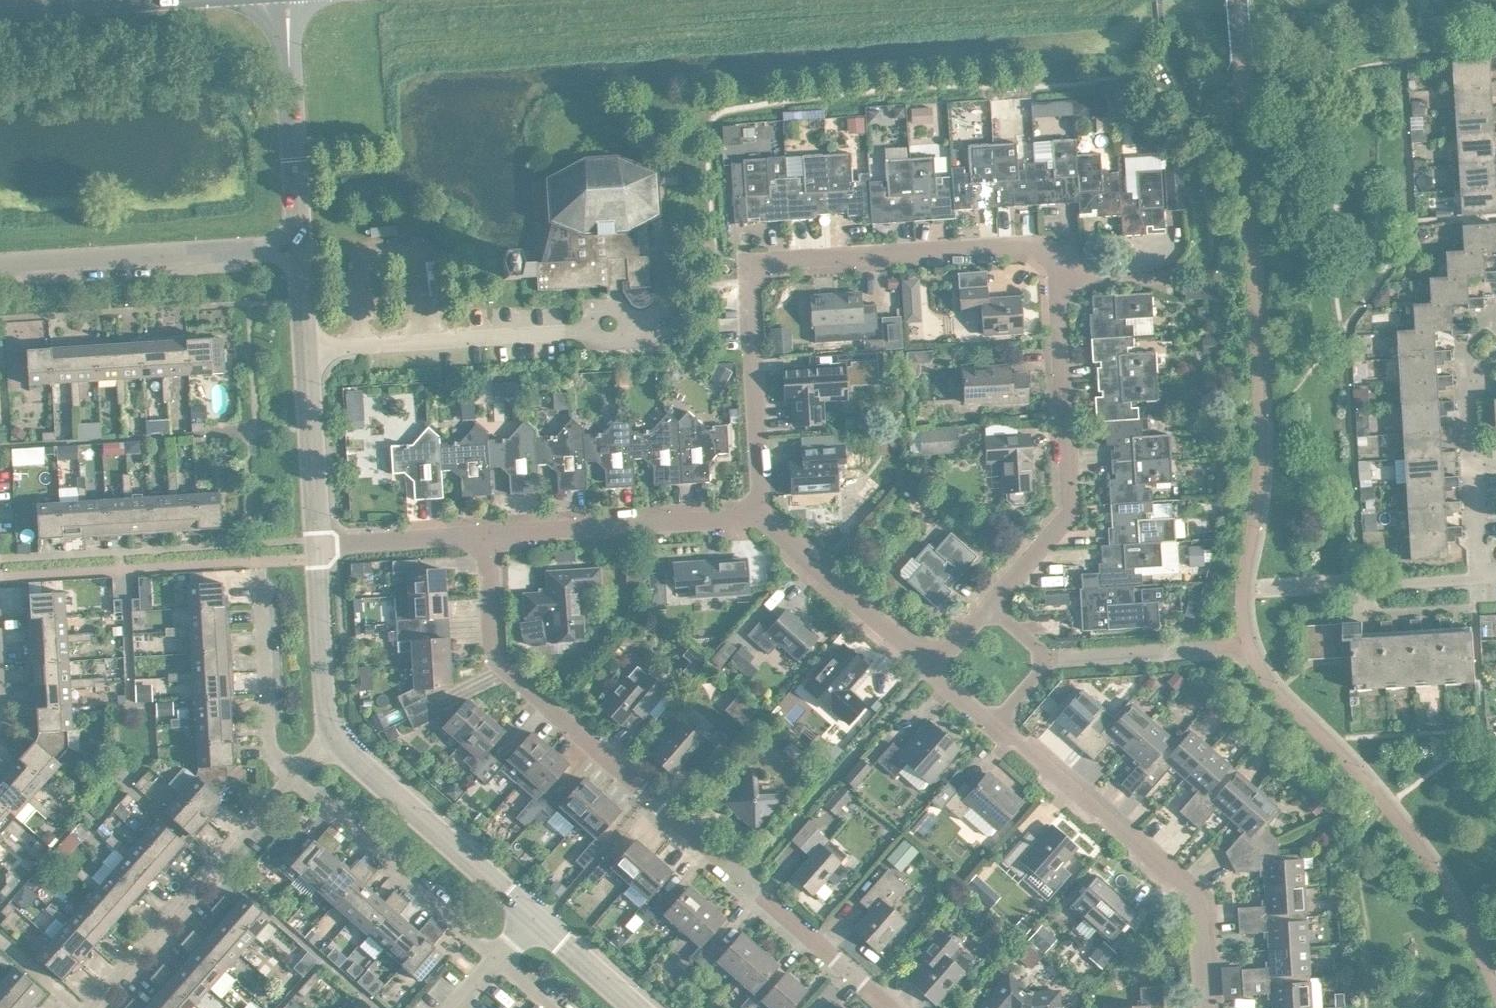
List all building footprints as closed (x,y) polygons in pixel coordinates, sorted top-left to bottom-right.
[(1459,85),(1494,83),(1494,78),(1493,64),(1495,63),(1495,53),(1492,53),(1492,57),(1458,59),(1459,85)] [(1460,110),(1495,108),(1495,104),(1495,89),(1495,78),(1494,78),(1494,83),(1459,85),(1460,110)] [(1093,97),(1075,98),(1076,111),(1076,114),(1094,113),(1093,97)] [(1429,97),(1414,97),(1415,113),(1430,112),(1429,97)] [(1054,99),(1040,100),(1041,114),(1055,113),(1054,99)] [(935,103),(913,104),(913,113),(914,121),(935,120),(935,103)] [(907,104),(896,104),(896,114),(907,114),(907,104)] [(1462,135),(1495,133),(1495,104),(1495,108),(1460,110),(1462,135)] [(882,107),(870,107),(870,120),(883,120),(882,107)] [(866,113),(849,114),(850,129),(867,129),(866,113)] [(797,117),(786,117),(786,130),(789,130),(789,135),(797,134),(797,117)] [(727,141),(742,140),(741,123),(726,123),(727,141)] [(1426,126),(1414,126),(1414,138),(1426,137),(1426,126)] [(1463,160),(1495,158),(1495,133),(1462,135),(1463,160)] [(1069,195),(1081,194),(1079,151),(1080,151),(1079,135),(1054,137),(1054,138),(1036,139),(1037,159),(1040,201),(1064,199),(1064,192),(1069,192),(1069,195)] [(1015,202),(1040,201),(1037,159),(1026,159),(1027,166),(1021,166),(1019,139),(995,140),(998,199),(1010,199),(1010,195),(1015,195),(1015,202)] [(986,200),(998,199),(995,140),(971,142),(972,169),(967,170),(966,163),(954,164),(954,172),(955,172),(956,206),(957,206),(981,204),(980,197),(986,197),(986,200)] [(849,212),(873,211),(874,211),(872,178),(872,177),(872,169),(860,169),(861,176),(855,176),(853,149),(829,150),(832,210),(844,209),(844,205),(849,205),(849,212)] [(1100,213),(1123,211),(1124,211),(1123,190),(1122,169),(1111,170),(1112,176),(1106,177),(1104,149),(1080,151),(1079,151),(1081,194),(1081,210),(1094,210),(1094,206),(1099,206),(1100,213)] [(544,258),(524,259),(520,246),(504,247),(501,261),(506,275),(521,274),(522,272),(539,271),(540,286),(611,282),(611,274),(623,273),(624,285),(624,286),(634,300),(635,301),(637,302),(638,303),(641,303),(642,304),(644,304),(645,303),(647,303),(649,302),(650,301),(651,300),(652,299),(653,297),(654,296),(654,294),(655,293),(655,291),(654,283),(652,283),(650,251),(640,252),(638,223),(662,211),(659,168),(619,152),(618,150),(616,150),(616,152),(604,153),(604,151),(602,151),(602,153),(589,154),(589,151),(587,152),(587,153),(549,174),(552,217),(554,218),(544,258)] [(820,210),(832,210),(829,150),(804,152),(806,179),(800,180),(800,173),(788,174),(791,216),(815,214),(814,207),(820,207),(820,210)] [(957,214),(957,206),(956,206),(955,172),(954,172),(944,173),(944,180),(938,180),(937,152),(912,154),(915,213),(927,213),(927,209),(933,209),(933,216),(957,214)] [(766,217),(791,216),(788,174),(777,174),(777,181),(772,181),(770,154),(745,155),(745,159),(733,160),(737,219),(749,219),(749,215),(761,214),(761,210),(766,210),(766,217)] [(904,214),(915,213),(912,154),(888,155),(890,183),(884,183),(884,177),(872,177),(872,178),(874,211),(873,211),(874,220),(898,218),(898,211),(903,210),(904,214)] [(1429,155),(1416,156),(1416,164),(1430,163),(1429,155)] [(1465,186),(1495,184),(1495,158),(1463,160),(1465,186)] [(1124,211),(1123,211),(1124,232),(1149,230),(1149,223),(1154,223),(1155,226),(1167,226),(1164,166),(1139,168),(1140,195),(1135,196),(1134,189),(1123,190),(1124,211)] [(1465,186),(1466,211),(1495,210),(1495,184),(1465,186)] [(1469,248),(1469,249),(1486,248),(1486,249),(1495,248),(1495,221),(1467,222),(1469,248)] [(1413,251),(1423,250),(1422,238),(1412,239),(1413,251)] [(1452,274),(1452,275),(1470,274),(1470,275),(1488,274),(1488,279),(1495,279),(1495,268),(1488,269),(1486,249),(1486,248),(1469,249),(1469,248),(1451,249),(1452,274)] [(902,284),(901,274),(890,275),(890,285),(902,284)] [(1434,275),(1436,300),(1436,301),(1453,300),(1453,301),(1471,300),(1472,306),(1487,305),(1487,294),(1471,295),(1470,275),(1470,274),(1452,275),(1452,274),(1434,275)] [(922,276),(903,276),(904,290),(923,289),(922,276)] [(985,329),(1024,326),(1025,326),(1022,295),(990,297),(989,283),(962,284),(963,307),(983,306),(985,329)] [(1383,286),(1373,300),(1374,303),(1392,303),(1392,285),(1383,286)] [(812,292),(814,322),(863,319),(864,326),(880,325),(878,300),(863,301),(862,288),(812,292)] [(1092,310),(1093,334),(1136,332),(1155,331),(1155,313),(1154,288),(1095,292),(1095,304),(1099,304),(1099,309),(1092,310)] [(1418,302),(1419,327),(1419,328),(1437,327),(1454,326),(1455,331),(1471,330),(1470,320),(1455,321),(1453,301),(1453,300),(1436,301),(1436,300),(1418,302)] [(903,312),(884,313),(886,345),(905,344),(903,312)] [(773,324),(774,353),(795,351),(794,323),(773,324)] [(1401,328),(1403,354),(1439,352),(1438,347),(1437,327),(1419,328),(1419,327),(1401,328)] [(1208,333),(1204,334),(1205,350),(1221,349),(1220,328),(1208,329),(1208,333)] [(193,330),(188,331),(191,370),(226,368),(224,333),(193,335),(193,330)] [(188,331),(166,332),(168,372),(172,372),(191,370),(188,331)] [(166,332),(143,333),(145,373),(164,372),(168,372),(166,332)] [(1099,363),(1099,376),(1159,372),(1158,348),(1130,349),(1130,344),(1136,343),(1136,332),(1093,334),(1095,358),(1102,358),(1102,363),(1099,363)] [(139,339),(120,340),(123,375),(127,374),(145,373),(143,333),(138,334),(139,339)] [(77,377),(81,377),(100,376),(97,336),(75,338),(77,377)] [(100,376),(119,375),(123,375),(120,340),(102,341),(102,336),(97,336),(100,376)] [(54,379),(73,378),(77,377),(75,338),(52,339),(54,379)] [(31,380),(54,379),(52,339),(47,339),(48,344),(28,345),(31,380)] [(1403,354),(1405,379),(1440,377),(1440,372),(1439,358),(1454,357),(1454,346),(1438,347),(1439,352),(1403,354)] [(812,363),(786,365),(788,396),(789,396),(790,401),(796,400),(797,420),(825,418),(823,394),(848,393),(848,382),(847,379),(855,379),(855,382),(864,381),(864,378),(877,378),(877,381),(881,380),(879,347),(853,349),(818,351),(811,351),(812,363)] [(922,371),(921,361),(920,348),(908,349),(910,376),(917,376),(922,371)] [(720,361),(712,376),(726,383),(734,368),(720,361)] [(1012,396),(1012,400),(1029,399),(1027,371),(1012,372),(1011,362),(965,364),(966,375),(964,375),(964,380),(966,380),(967,398),(1012,396)] [(172,372),(168,372),(164,372),(165,384),(173,384),(172,372)] [(1098,418),(1107,417),(1141,415),(1141,414),(1140,404),(1133,404),(1133,398),(1161,397),(1159,372),(1099,376),(1100,387),(1104,387),(1104,393),(1097,393),(1098,418)] [(1405,379),(1406,404),(1442,402),(1441,398),(1441,383),(1456,382),(1455,372),(1440,372),(1440,377),(1405,379)] [(127,374),(123,375),(119,375),(119,387),(127,387),(127,374)] [(73,378),(74,390),(82,389),(81,377),(77,377),(73,378)] [(508,378),(498,378),(499,394),(509,394),(508,378)] [(173,384),(165,384),(166,397),(174,396),(173,384)] [(1371,384),(1356,385),(1357,400),(1372,399),(1371,384)] [(127,387),(119,387),(120,399),(128,399),(127,387)] [(82,389),(74,390),(75,402),(83,402),(82,389)] [(1406,404),(1408,429),(1443,427),(1443,423),(1442,408),(1457,407),(1457,397),(1441,398),(1442,402),(1406,404)] [(208,401),(193,402),(194,414),(209,413),(208,401)] [(366,406),(349,407),(349,417),(354,417),(366,416),(366,406)] [(689,407),(680,417),(684,479),(712,478),(711,459),(719,449),(731,449),(729,421),(707,422),(689,407)] [(654,426),(633,427),(634,455),(635,455),(645,454),(655,462),(656,481),(684,479),(680,417),(670,408),(654,426)] [(606,429),(585,430),(586,457),(587,457),(597,457),(607,465),(608,484),(636,482),(635,455),(634,455),(633,427),(633,421),(622,411),(606,429)] [(558,431),(537,433),(538,460),(539,460),(549,460),(559,468),(560,487),(588,485),(587,457),(586,457),(585,430),(585,424),(574,414),(558,431)] [(1113,446),(1113,458),(1173,455),(1171,430),(1144,432),(1143,426),(1150,426),(1149,414),(1141,414),(1141,415),(1107,417),(1109,441),(1116,440),(1116,446),(1113,446)] [(366,416),(354,417),(354,425),(367,424),(366,416)] [(510,434),(490,435),(489,436),(490,463),(491,463),(501,463),(511,471),(512,490),(541,488),(539,460),(538,460),(537,433),(537,427),(526,417),(510,434)] [(194,419),(194,427),(207,426),(207,418),(194,419)] [(462,437),(441,438),(443,466),(453,465),(463,474),(464,492),(493,491),(491,463),(490,463),(489,436),(490,435),(489,429),(478,419),(462,437)] [(1019,419),(987,421),(988,433),(1012,432),(1019,431),(1019,419)] [(17,421),(13,428),(24,435),(29,428),(17,421)] [(441,438),(441,432),(430,422),(414,440),(392,441),(394,469),(406,468),(415,477),(416,495),(430,494),(431,514),(446,514),(445,494),(443,466),(441,438)] [(1408,429),(1409,454),(1445,452),(1445,448),(1444,433),(1459,432),(1458,422),(1443,423),(1443,427),(1408,429)] [(1372,424),(1360,425),(1360,433),(1369,433),(1372,432),(1372,424)] [(923,449),(961,446),(959,425),(922,427),(923,449)] [(44,428),(45,436),(58,435),(57,427),(44,428)] [(804,456),(792,457),(794,489),(839,487),(838,467),(846,466),(844,430),(803,433),(804,456)] [(1012,432),(988,433),(989,445),(989,459),(1004,458),(1006,488),(1009,488),(1009,496),(1015,501),(1027,500),(1032,494),(1031,486),(1034,486),(1031,431),(1019,431),(1012,432)] [(195,433),(195,441),(208,440),(208,432),(195,433)] [(1369,433),(1360,433),(1360,442),(1369,442),(1369,433)] [(141,436),(127,437),(128,449),(142,448),(141,436)] [(126,437),(105,439),(105,451),(126,450),(126,437)] [(80,440),(59,441),(59,455),(81,454),(80,440)] [(45,442),(46,450),(59,449),(58,441),(45,442)] [(1409,454),(1411,480),(1446,477),(1446,473),(1445,459),(1460,458),(1460,447),(1445,448),(1445,452),(1409,454)] [(1111,475),(1112,500),(1154,497),(1154,486),(1147,486),(1147,480),(1174,479),(1173,455),(1113,458),(1114,470),(1118,470),(1118,475),(1111,475)] [(1373,457),(1361,458),(1362,477),(1374,476),(1373,457)] [(170,467),(171,479),(179,479),(178,466),(170,467)] [(124,470),(125,482),(133,482),(132,469),(124,470)] [(79,472),(80,485),(88,484),(87,472),(79,472)] [(911,472),(902,481),(907,487),(917,477),(911,472)] [(1411,480),(1412,505),(1448,503),(1448,498),(1447,484),(1462,483),(1461,472),(1446,473),(1446,477),(1411,480)] [(171,479),(171,492),(175,491),(179,491),(179,479),(171,479)] [(125,482),(126,495),(130,494),(134,494),(133,482),(125,482)] [(1377,483),(1363,483),(1364,496),(1368,496),(1377,495),(1377,483)] [(80,485),(80,497),(84,497),(88,497),(88,484),(80,485)] [(198,490),(201,530),(205,530),(205,525),(224,523),(222,489),(198,490)] [(175,491),(178,526),(196,525),(196,530),(201,530),(198,490),(179,491),(175,491)] [(153,493),(155,533),(160,532),(159,527),(178,526),(175,491),(171,492),(153,493)] [(130,494),(132,529),(150,528),(151,533),(155,533),(153,493),(134,494),(130,494)] [(1222,493),(1210,494),(1210,497),(1221,503),(1223,503),(1222,493)] [(107,496),(110,535),(114,535),(114,530),(132,529),(130,494),(126,495),(107,496)] [(88,497),(84,497),(87,532),(105,531),(105,536),(110,535),(107,496),(88,497)] [(80,497),(62,499),(64,538),(69,538),(68,533),(87,532),(84,497),(80,497)] [(1118,529),(1118,540),(1118,541),(1163,538),(1163,539),(1178,538),(1177,513),(1149,515),(1149,509),(1155,509),(1154,497),(1112,500),(1113,524),(1121,523),(1121,529),(1118,529)] [(1412,505),(1414,530),(1449,528),(1449,524),(1448,509),(1464,508),(1463,497),(1448,498),(1448,503),(1412,505)] [(64,538),(62,499),(38,500),(40,535),(59,533),(60,538),(64,538)] [(1378,510),(1363,511),(1364,529),(1380,528),(1379,510),(1378,510)] [(1449,528),(1414,530),(1415,556),(1451,554),(1450,534),(1465,533),(1464,523),(1449,524),(1449,528)] [(1218,527),(1205,527),(1205,536),(1218,535),(1218,527)] [(909,577),(939,604),(954,587),(947,581),(959,567),(963,570),(979,552),(952,528),(937,545),(930,540),(916,555),(923,561),(909,577)] [(1083,570),(1084,584),(1102,583),(1102,584),(1124,582),(1124,583),(1144,582),(1144,570),(1137,570),(1136,564),(1164,563),(1163,539),(1163,538),(1118,541),(1118,540),(1103,541),(1104,554),(1107,554),(1108,559),(1100,559),(1101,569),(1083,570)] [(1206,542),(1191,542),(1191,563),(1206,562),(1206,542)] [(641,548),(632,549),(632,562),(641,562),(641,548)] [(410,577),(411,591),(447,589),(445,565),(420,566),(419,555),(394,557),(396,578),(410,577)] [(676,560),(677,569),(678,582),(691,581),(691,593),(750,589),(748,555),(676,560)] [(602,577),(601,564),(548,568),(550,588),(526,590),(527,613),(528,618),(522,619),(524,632),(526,636),(529,639),(533,641),(538,642),(547,640),(547,638),(586,636),(582,579),(602,577)] [(204,568),(191,569),(192,580),(205,579),(204,568)] [(667,568),(651,569),(653,606),(669,605),(667,568)] [(191,603),(231,601),(230,596),(225,597),(224,578),(205,579),(192,580),(189,580),(191,603)] [(1102,583),(1084,584),(1081,584),(1083,609),(1090,609),(1090,614),(1087,614),(1088,627),(1147,623),(1146,598),(1118,600),(1118,594),(1125,594),(1124,583),(1124,582),(1102,584),(1102,583)] [(27,609),(28,614),(67,611),(66,588),(31,590),(32,609),(27,609)] [(1058,588),(1046,589),(1047,602),(1059,601),(1058,588)] [(396,592),(399,627),(424,625),(423,614),(448,613),(447,589),(411,591),(396,592)] [(133,594),(134,607),(142,607),(141,594),(133,594)] [(364,594),(355,595),(356,608),(365,607),(364,594)] [(115,595),(116,608),(124,607),(123,595),(115,595)] [(1190,597),(1186,612),(1196,615),(1200,600),(1190,597)] [(192,626),(232,624),(231,601),(191,603),(192,622),(192,626)] [(766,612),(749,631),(770,650),(780,639),(799,656),(820,633),(789,605),(776,620),(766,612)] [(28,614),(29,636),(69,634),(68,630),(67,611),(28,614)] [(1347,653),(1356,653),(1358,686),(1478,679),(1475,628),(1454,630),(1453,613),(1442,614),(1443,630),(1424,631),(1423,615),(1413,616),(1414,632),(1395,633),(1394,617),(1384,618),(1385,634),(1366,635),(1365,618),(1346,619),(1347,653)] [(1305,622),(1304,622),(1306,656),(1307,656),(1340,654),(1338,620),(1305,622)] [(124,622),(114,623),(115,630),(124,630),(124,622)] [(180,631),(192,630),(192,626),(192,622),(180,623),(180,631)] [(168,632),(180,631),(180,623),(167,624),(168,632)] [(194,649),(233,646),(232,624),(192,626),(192,630),(194,649)] [(414,647),(415,660),(451,658),(450,634),(424,636),(424,625),(399,627),(400,648),(414,647)] [(81,629),(81,637),(94,636),(93,628),(81,629)] [(68,630),(69,634),(69,638),(81,637),(81,629),(68,630)] [(29,636),(30,659),(70,657),(69,638),(69,634),(29,636)] [(713,657),(721,664),(736,647),(728,640),(713,657)] [(845,641),(824,664),(822,663),(814,672),(816,674),(807,684),(831,705),(832,703),(850,719),(866,701),(848,685),(861,671),(864,674),(870,667),(867,664),(869,662),(845,641)] [(744,642),(730,657),(743,669),(757,653),(744,642)] [(195,672),(235,669),(233,646),(194,649),(195,668),(195,672)] [(35,663),(37,682),(71,679),(71,675),(70,657),(30,659),(31,664),(35,663)] [(451,658),(415,660),(417,683),(399,692),(415,724),(438,713),(428,692),(427,684),(453,683),(451,658)] [(183,677),(195,676),(195,672),(195,668),(182,669),(183,677)] [(1177,668),(1169,678),(1179,687),(1187,677),(1177,668)] [(170,677),(183,677),(182,669),(170,669),(170,677)] [(196,694),(236,692),(235,669),(195,672),(195,676),(196,694)] [(667,689),(668,687),(650,672),(640,684),(629,674),(626,676),(622,677),(617,682),(617,687),(603,703),(622,720),(640,700),(650,708),(654,703),(667,689)] [(71,675),(71,679),(72,683),(84,682),(84,674),(71,675)] [(84,674),(84,682),(97,682),(96,674),(84,674)] [(33,700),(33,705),(73,702),(72,683),(71,679),(37,682),(38,700),(33,700)] [(150,680),(138,680),(138,698),(151,697),(150,680)] [(1068,731),(1086,748),(1103,730),(1102,729),(1094,722),(1107,707),(1083,685),(1057,715),(1071,727),(1068,731)] [(667,689),(654,703),(663,711),(676,697),(667,689)] [(1201,689),(1194,697),(1203,705),(1210,697),(1201,689)] [(197,713),(198,717),(233,715),(232,697),(236,697),(236,692),(196,694),(197,713)] [(445,722),(463,738),(487,711),(469,695),(445,722)] [(1115,735),(1128,747),(1155,717),(1131,697),(1102,729),(1103,730),(1086,748),(1096,756),(1115,735)] [(171,698),(158,698),(159,712),(172,712),(171,698)] [(1213,700),(1205,708),(1213,715),(1221,706),(1213,700)] [(41,728),(39,732),(70,743),(70,726),(74,726),(73,702),(33,705),(34,709),(38,709),(40,728),(41,728)] [(383,707),(372,712),(380,727),(391,722),(383,707)] [(488,780),(501,766),(505,761),(488,746),(505,727),(487,711),(463,738),(481,754),(471,765),(488,780)] [(186,722),(198,721),(198,717),(197,713),(185,714),(186,722)] [(173,723),(186,722),(185,714),(173,715),(173,723)] [(198,721),(199,740),(239,738),(239,733),(234,733),(233,715),(198,717),(198,721)] [(930,717),(903,747),(894,739),(878,757),(896,773),(908,759),(931,779),(962,745),(930,717)] [(1133,789),(1145,776),(1145,775),(1178,738),(1177,737),(1155,717),(1128,747),(1142,759),(1123,780),(1133,789)] [(683,718),(656,749),(676,767),(682,760),(693,771),(718,743),(705,732),(703,735),(683,718)] [(396,722),(386,727),(391,737),(401,732),(396,722)] [(1173,762),(1187,774),(1213,745),(1189,724),(1177,737),(1178,738),(1145,775),(1145,776),(1154,784),(1173,762)] [(518,782),(528,771),(552,744),(533,728),(505,761),(501,766),(518,782)] [(20,747),(17,751),(47,777),(63,759),(59,756),(70,743),(39,732),(37,737),(36,736),(24,750),(20,747)] [(724,737),(718,743),(726,750),(731,743),(724,737)] [(201,764),(199,768),(229,778),(228,762),(235,761),(234,742),(239,742),(239,738),(199,740),(201,764)] [(834,743),(823,755),(831,762),(845,746),(837,739),(834,743)] [(1261,742),(1255,750),(1260,755),(1267,748),(1261,742)] [(536,797),(544,805),(561,786),(553,779),(570,760),(552,744),(528,771),(545,787),(536,797)] [(1181,807),(1191,816),(1236,765),(1213,745),(1187,774),(1200,786),(1181,807)] [(17,751),(2,768),(32,794),(34,791),(47,777),(17,751)] [(1219,803),(1233,815),(1259,785),(1236,765),(1191,816),(1200,824),(1219,803)] [(0,770),(0,796),(17,811),(29,797),(32,794),(2,768),(0,770)] [(198,772),(182,790),(212,816),(215,813),(211,809),(224,795),(219,790),(229,778),(199,768),(198,772)] [(973,803),(999,826),(1022,800),(1005,786),(1007,784),(990,770),(973,789),(964,781),(959,787),(946,801),(962,816),(973,803)] [(136,781),(142,786),(151,777),(145,771),(136,781)] [(709,797),(720,806),(726,799),(736,807),(737,811),(742,816),(746,816),(752,821),(760,821),(779,799),(779,790),(759,791),(758,772),(749,772),(744,777),(725,779),(709,797)] [(439,773),(434,778),(438,783),(444,777),(439,773)] [(562,802),(580,817),(604,790),(586,775),(569,793),(561,786),(544,805),(553,812),(562,802)] [(456,779),(447,788),(457,797),(465,787),(456,779)] [(950,779),(933,797),(942,805),(946,801),(959,787),(950,779)] [(1227,848),(1232,858),(1279,835),(1267,824),(1283,806),(1259,785),(1233,815),(1246,827),(1227,848)] [(136,794),(130,788),(121,798),(127,803),(136,794)] [(212,816),(182,790),(166,807),(196,834),(212,816)] [(604,790),(580,817),(598,833),(622,806),(604,790)] [(34,791),(32,794),(29,797),(39,805),(44,799),(34,791)] [(2,828),(4,825),(17,811),(0,796),(0,827),(2,828)] [(1317,797),(1310,804),(1318,812),(1325,805),(1317,797)] [(44,799),(39,805),(48,814),(53,808),(44,799)] [(284,854),(301,870),(335,832),(328,826),(317,837),(308,829),(318,817),(303,804),(293,816),(302,823),(290,837),(295,841),(284,854)] [(481,807),(474,815),(482,823),(489,814),(481,807)] [(144,833),(174,859),(190,841),(160,815),(144,833)] [(333,820),(328,826),(335,832),(340,826),(333,820)] [(1318,820),(1318,827),(1323,831),(1330,831),(1330,820),(1318,820)] [(1052,824),(1040,837),(1035,843),(1025,834),(1024,833),(1003,857),(1023,875),(1034,863),(1059,885),(1072,870),(1063,861),(1076,846),(1052,824)] [(2,828),(0,830),(0,832),(8,840),(14,834),(4,825),(2,828)] [(50,825),(43,833),(51,840),(58,832),(50,825)] [(817,825),(801,843),(810,852),(793,871),(815,891),(830,874),(837,881),(851,866),(843,860),(849,853),(817,825)] [(72,829),(57,845),(68,854),(82,838),(72,829)] [(108,836),(117,844),(122,838),(113,830),(108,836)] [(301,870),(319,885),(342,859),(332,850),(342,838),(335,832),(301,870)] [(129,850),(155,873),(167,859),(171,862),(174,859),(144,833),(132,847),(129,850)] [(14,834),(8,840),(18,848),(23,842),(14,834)] [(906,835),(888,855),(902,868),(921,849),(906,835)] [(1265,866),(1266,885),(1306,882),(1304,850),(1280,852),(1279,835),(1232,858),(1237,868),(1265,866)] [(613,863),(631,879),(655,852),(637,836),(617,858),(609,851),(589,873),(598,881),(613,863)] [(126,853),(129,850),(132,847),(122,838),(117,844),(126,853)] [(577,856),(586,864),(603,845),(594,838),(577,856)] [(114,867),(144,893),(147,890),(143,886),(155,873),(129,850),(126,853),(114,867)] [(367,850),(362,856),(369,862),(374,856),(367,850)] [(636,909),(645,916),(665,894),(656,886),(673,868),(655,852),(631,879),(649,894),(636,909)] [(319,885),(336,900),(369,862),(362,856),(352,868),(342,859),(319,885)] [(374,856),(369,862),(376,869),(382,863),(374,856)] [(336,900),(353,915),(376,889),(366,880),(376,869),(369,862),(336,900)] [(41,863),(33,873),(43,881),(51,872),(41,863)] [(78,870),(87,879),(92,873),(83,864),(78,870)] [(873,905),(872,907),(855,926),(879,948),(906,918),(890,904),(909,883),(889,865),(861,897),(862,898),(863,897),(873,905)] [(99,884),(125,907),(137,893),(141,896),(144,893),(114,867),(102,881),(99,884)] [(978,871),(968,882),(983,896),(993,885),(978,871)] [(1071,903),(1112,939),(1139,907),(1099,871),(1071,903)] [(87,879),(96,887),(99,884),(102,881),(92,873),(87,879)] [(558,875),(551,883),(561,892),(568,884),(558,875)] [(9,879),(1,888),(7,894),(15,884),(9,879)] [(1239,904),(1240,917),(1308,912),(1306,882),(1266,885),(1268,902),(1239,904)] [(666,910),(684,925),(708,898),(690,883),(673,902),(665,894),(645,916),(654,924),(666,910)] [(84,901),(114,927),(117,924),(113,921),(125,907),(99,884),(96,887),(84,901)] [(353,915),(370,930),(403,893),(396,886),(386,898),(376,889),(353,915)] [(408,887),(404,892),(411,899),(416,893),(408,887)] [(225,891),(219,898),(257,932),(272,914),(246,891),(237,902),(225,891)] [(370,930),(387,946),(410,919),(400,911),(410,899),(403,893),(370,930)] [(3,907),(8,912),(17,903),(11,897),(3,907)] [(224,916),(215,926),(241,949),(257,932),(219,898),(212,905),(224,916)] [(693,952),(701,959),(718,941),(709,933),(726,914),(708,898),(684,925),(702,941),(693,952)] [(981,898),(972,908),(981,917),(990,907),(981,898)] [(47,905),(57,913),(62,907),(53,899),(47,905)] [(71,915),(69,918),(95,941),(107,927),(111,931),(114,927),(84,901),(71,915)] [(66,921),(69,918),(71,915),(62,907),(57,913),(66,921)] [(435,911),(430,916),(437,923),(442,917),(435,911)] [(1269,928),(1270,946),(1310,943),(1308,912),(1240,917),(1241,929),(1269,928)] [(1024,914),(1015,924),(1025,933),(1034,923),(1024,914)] [(387,946),(404,961),(437,923),(430,916),(420,928),(410,919),(387,946)] [(442,917),(437,923),(445,929),(450,923),(443,917),(442,917)] [(69,918),(66,921),(54,935),(83,961),(86,958),(83,955),(95,941),(69,918)] [(437,923),(404,961),(422,976),(445,950),(434,941),(445,929),(437,923)] [(195,925),(189,932),(226,966),(241,949),(215,926),(207,936),(195,925)] [(313,926),(307,933),(315,939),(321,933),(313,926)] [(915,979),(929,991),(937,999),(975,956),(942,926),(920,950),(921,951),(922,950),(933,958),(915,979)] [(619,928),(611,937),(620,945),(628,935),(619,928)] [(719,956),(737,972),(761,945),(742,929),(726,948),(718,941),(701,959),(710,967),(719,956)] [(194,950),(185,960),(211,983),(226,966),(189,932),(182,940),(194,950)] [(83,961),(54,935),(38,953),(64,976),(77,962),(80,965),(83,961)] [(1105,937),(1090,954),(1104,965),(1118,949),(1105,937)] [(1032,942),(1020,955),(1026,961),(1038,948),(1032,942)] [(1243,965),(1244,978),(1312,974),(1310,943),(1270,946),(1271,963),(1243,965)] [(763,996),(771,988),(762,980),(779,961),(761,945),(737,972),(754,988),(742,1002),(749,1007),(753,1007),(763,996)] [(309,948),(305,953),(314,961),(319,956),(309,948)] [(12,958),(2,949),(0,952),(0,958),(5,962),(9,962),(12,958)] [(165,959),(158,967),(196,1000),(211,983),(185,960),(176,970),(165,959)] [(1344,960),(1335,960),(1335,971),(1344,970),(1344,960)] [(17,962),(1,980),(31,1006),(46,988),(17,962)] [(155,994),(171,1007),(189,1007),(196,1000),(158,967),(152,974),(164,984),(155,994)] [(317,968),(308,977),(314,983),(323,973),(317,968)] [(763,996),(775,1006),(774,1007),(794,1007),(790,1005),(807,986),(787,969),(771,988),(763,996)] [(1060,986),(1035,988),(1035,987),(1029,985),(1028,986),(1010,969),(976,1007),(1011,1007),(1012,1007),(1014,1007),(1061,1007),(1060,986)] [(1273,989),(1274,1007),(1313,1005),(1312,974),(1244,978),(1245,991),(1273,989)] [(314,983),(308,977),(299,987),(306,993),(314,983)] [(0,981),(0,1007),(29,1007),(31,1006),(1,980),(0,981)] [(1164,982),(1142,983),(1143,1003),(1109,1005),(1110,1007),(1166,1007),(1164,982)] [(1346,990),(1337,990),(1337,1003),(1346,1003),(1346,990)] [(128,1001),(136,1007),(171,1007),(155,994),(146,1004),(134,994),(128,1001)] [(352,1007),(378,1007),(364,995),(352,1007)]
